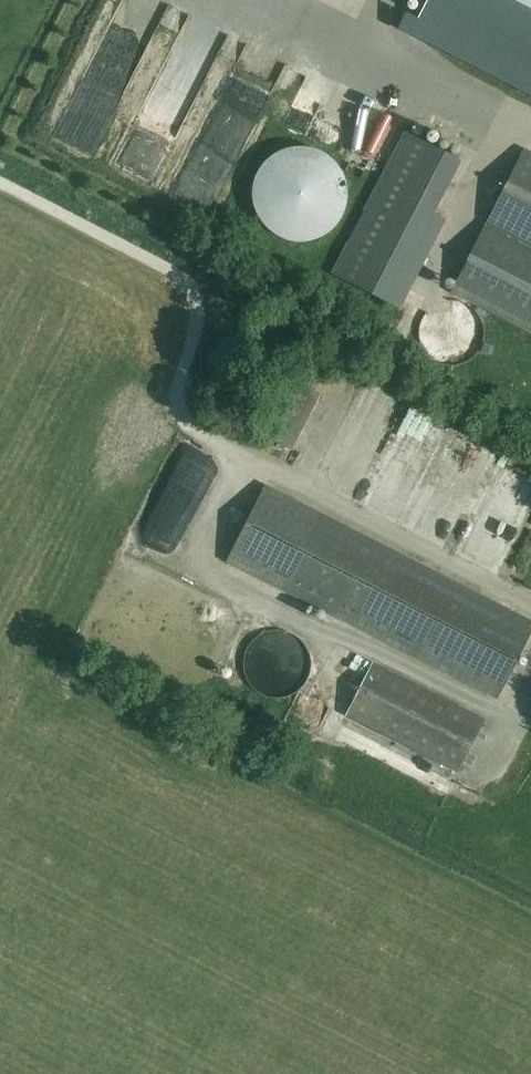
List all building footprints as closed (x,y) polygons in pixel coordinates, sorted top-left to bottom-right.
[(78,55),(96,63),(125,0),(103,0),(78,55)] [(191,0),(175,0),(141,65),(162,76),(199,4),(191,0)] [(413,30),(530,90),(530,0),(429,0),(413,30)] [(180,65),(204,76),(215,52),(191,41),(180,65)] [(395,242),(377,289),(413,303),(448,210),(442,207),(462,155),(403,132),(365,231),(395,242)] [(487,225),(530,248),(530,152),(526,149),(487,225)] [(487,225),(453,292),(530,332),(530,248),(487,225)] [(380,492),(405,392),(382,387),(373,423),(359,420),(343,483),(380,492)] [(422,515),(473,533),(508,431),(487,423),(488,421),(472,415),(470,421),(418,403),(388,491),(426,504),(422,515)] [(280,588),(495,698),(530,626),(530,621),(266,485),(227,561),(280,588)] [(474,516),(464,540),(491,550),(501,527),(474,516)] [(288,659),(271,666),(276,678),(293,671),(288,659)] [(457,771),(484,719),(373,662),(346,715),(457,771)]
